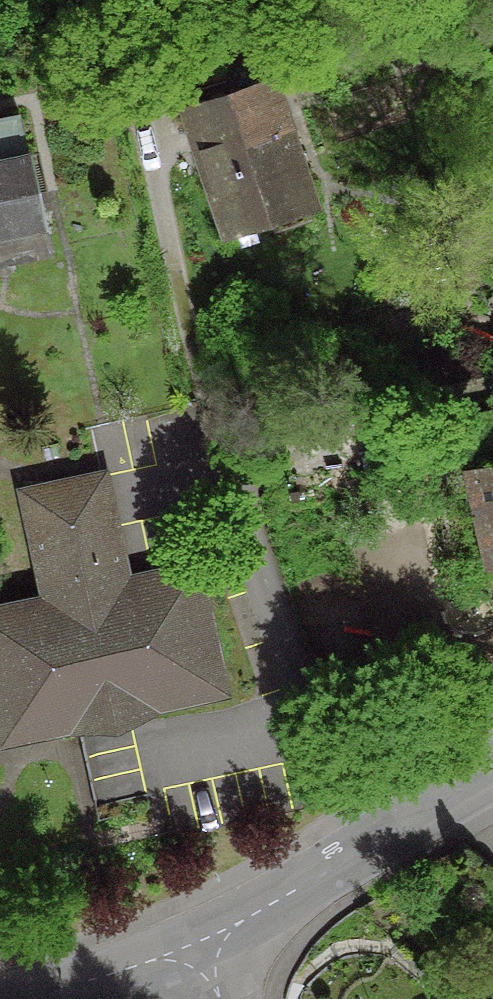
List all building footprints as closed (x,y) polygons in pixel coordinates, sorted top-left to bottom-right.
[(303,219),(299,206),(304,204),(265,82),(284,76),(275,48),(175,82),(184,109),(182,110),(222,231),(265,217),(269,230),(303,219)] [(36,228),(12,116),(0,118),(0,236),(36,228)] [(486,560),(492,559),(492,412),(443,423),(456,478),(466,475),(486,560)] [(214,691),(188,570),(118,586),(95,480),(21,496),(44,601),(0,611),(0,737),(214,691)]
